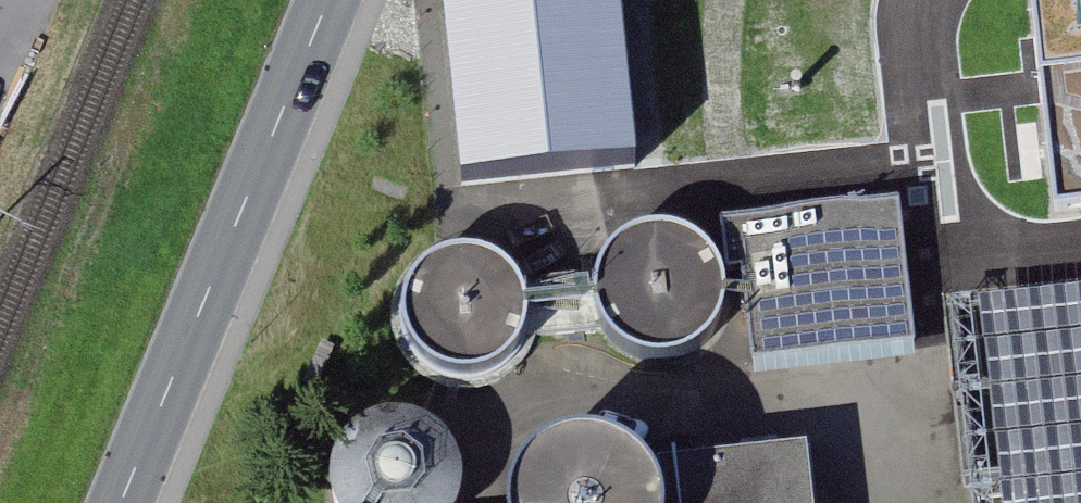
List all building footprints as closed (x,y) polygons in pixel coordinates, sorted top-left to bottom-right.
[(478,10),(495,184),(667,167),(651,0),(584,0),(478,10)] [(908,206),(732,224),(737,273),(751,271),(761,364),(923,347),(908,206)] [(623,344),(641,357),(662,363),(684,363),(704,356),(721,342),(733,323),(738,302),(736,280),(727,260),(712,245),(692,235),(670,231),(649,235),(630,246),(615,262),(607,282),(605,304),(611,325),(623,344)] [(438,355),(454,370),(475,378),(497,379),(518,374),(536,361),(549,344),(555,323),(555,302),(548,281),(534,264),(516,252),(495,247),(473,249),(452,258),(436,273),(426,293),(423,315),(427,336),(438,355)] [(470,495),(466,467),(453,446),(433,430),(409,424),(383,426),(361,438),(345,457),(337,480),(338,502),(467,502),(470,495)] [(822,453),(665,467),(666,475),(647,459),(620,451),(592,454),(566,466),(546,486),(539,502),(827,502),(822,453)]
